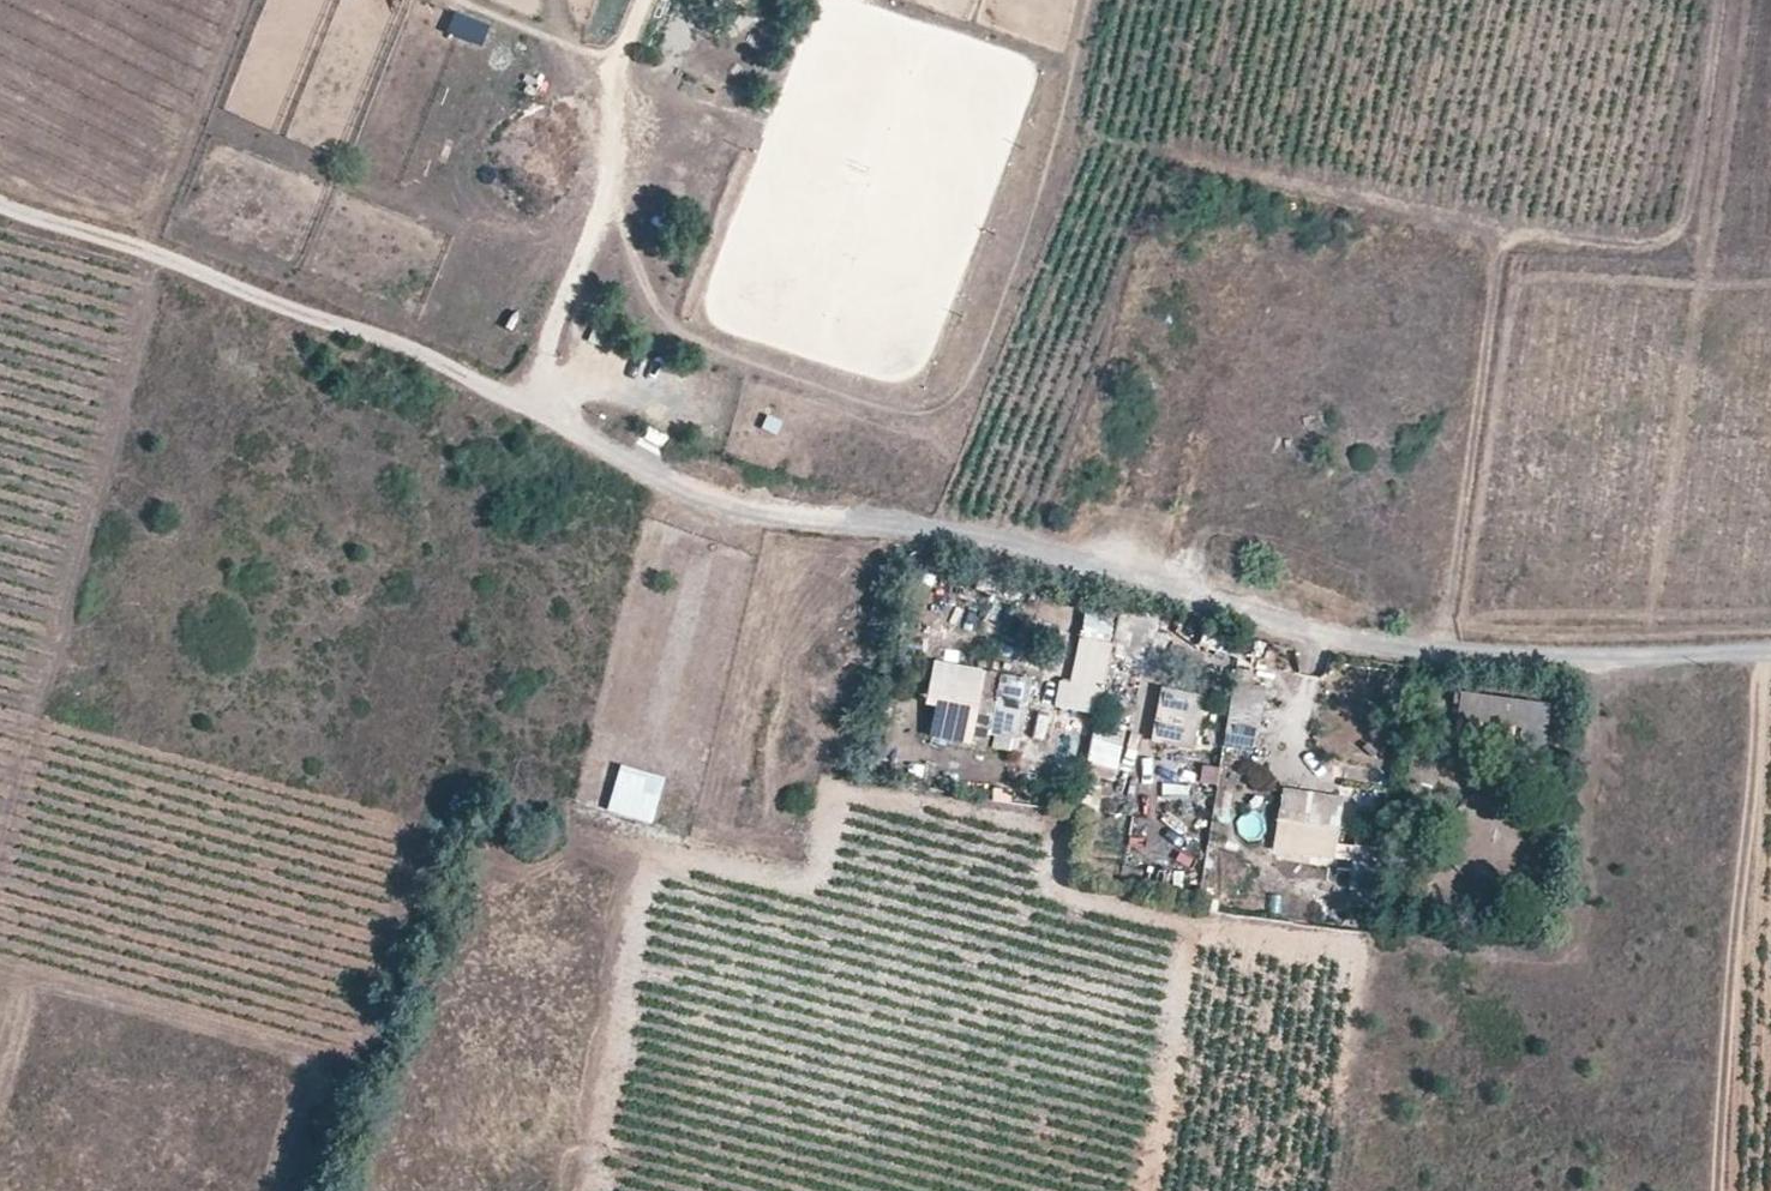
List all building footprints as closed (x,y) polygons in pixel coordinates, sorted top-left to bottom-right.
[(1113,644),(1077,638),(1070,682),(1058,680),(1053,707),(1101,715),(1113,644)] [(1032,680),(934,660),(925,704),(935,706),(928,740),(995,753),(997,741),(1019,745),(1032,680)] [(1200,696),(1160,689),(1153,726),(1194,733),(1200,696)] [(1552,705),(1460,693),(1458,719),(1525,728),(1524,751),(1546,753),(1552,705)] [(1228,712),(1224,746),(1255,750),(1259,715),(1228,712)] [(621,766),(606,811),(651,825),(665,780),(621,766)] [(1346,795),(1282,786),(1273,853),(1337,862),(1346,795)]
